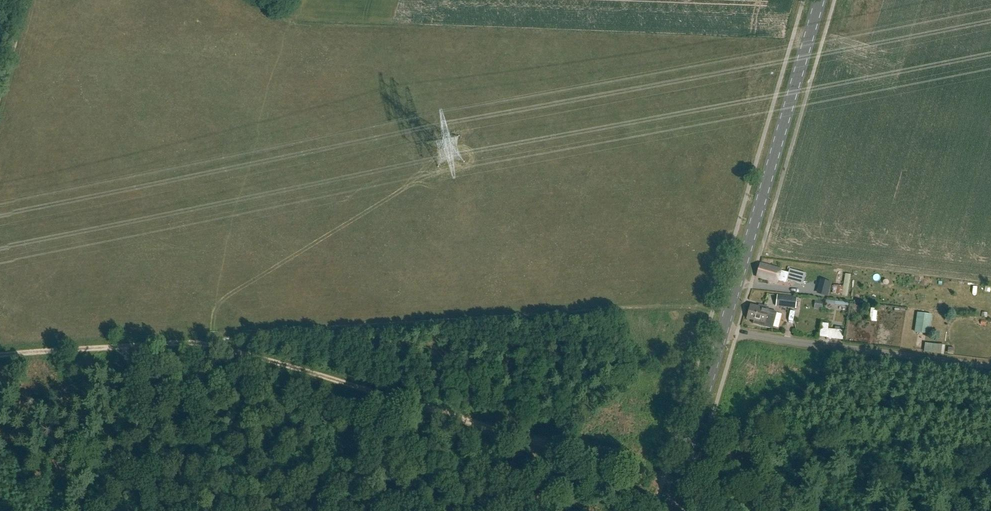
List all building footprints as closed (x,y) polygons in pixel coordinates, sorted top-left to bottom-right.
[(789,270),(788,274),(781,272),(781,270),(760,264),(756,277),(768,281),(768,282),(777,284),(778,281),(786,284),(786,281),(802,286),(806,275),(789,270)] [(847,297),(851,274),(850,274),(850,270),(842,269),(841,273),(845,274),(843,286),(837,286),(835,294),(842,295),(841,296),(847,297)] [(795,309),(796,298),(777,295),(775,306),(795,309)] [(822,309),(823,300),(815,300),(815,308),(822,309)] [(772,329),(776,312),(768,310),(768,309),(750,304),(746,319),(753,321),(752,324),(772,329)] [(930,334),(932,314),(918,312),(915,332),(930,334)] [(843,340),(844,330),(828,328),(829,324),(822,323),(820,337),(843,340)] [(921,339),(920,347),(939,350),(941,342),(921,339)]
